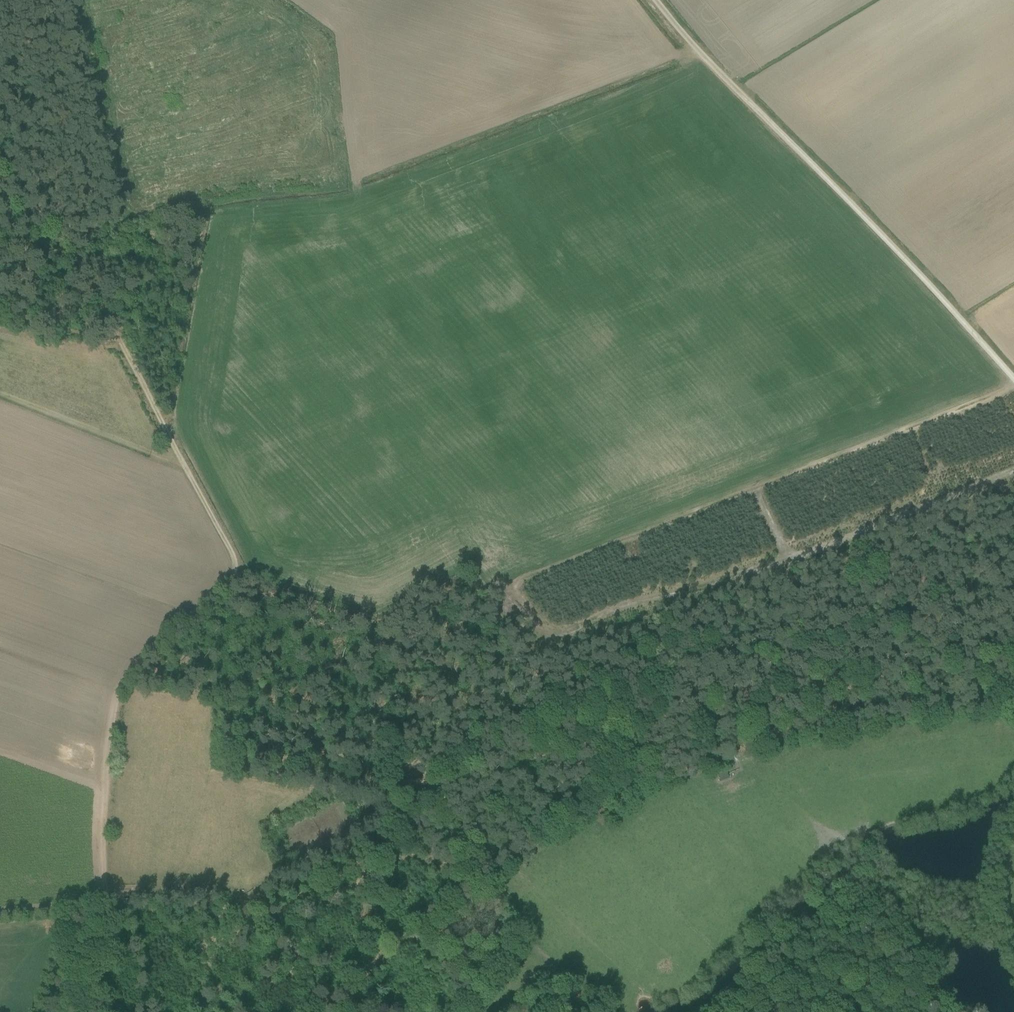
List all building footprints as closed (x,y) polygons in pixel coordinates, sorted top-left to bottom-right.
[(896,728),(886,729),(886,737),(896,736),(896,728)]
